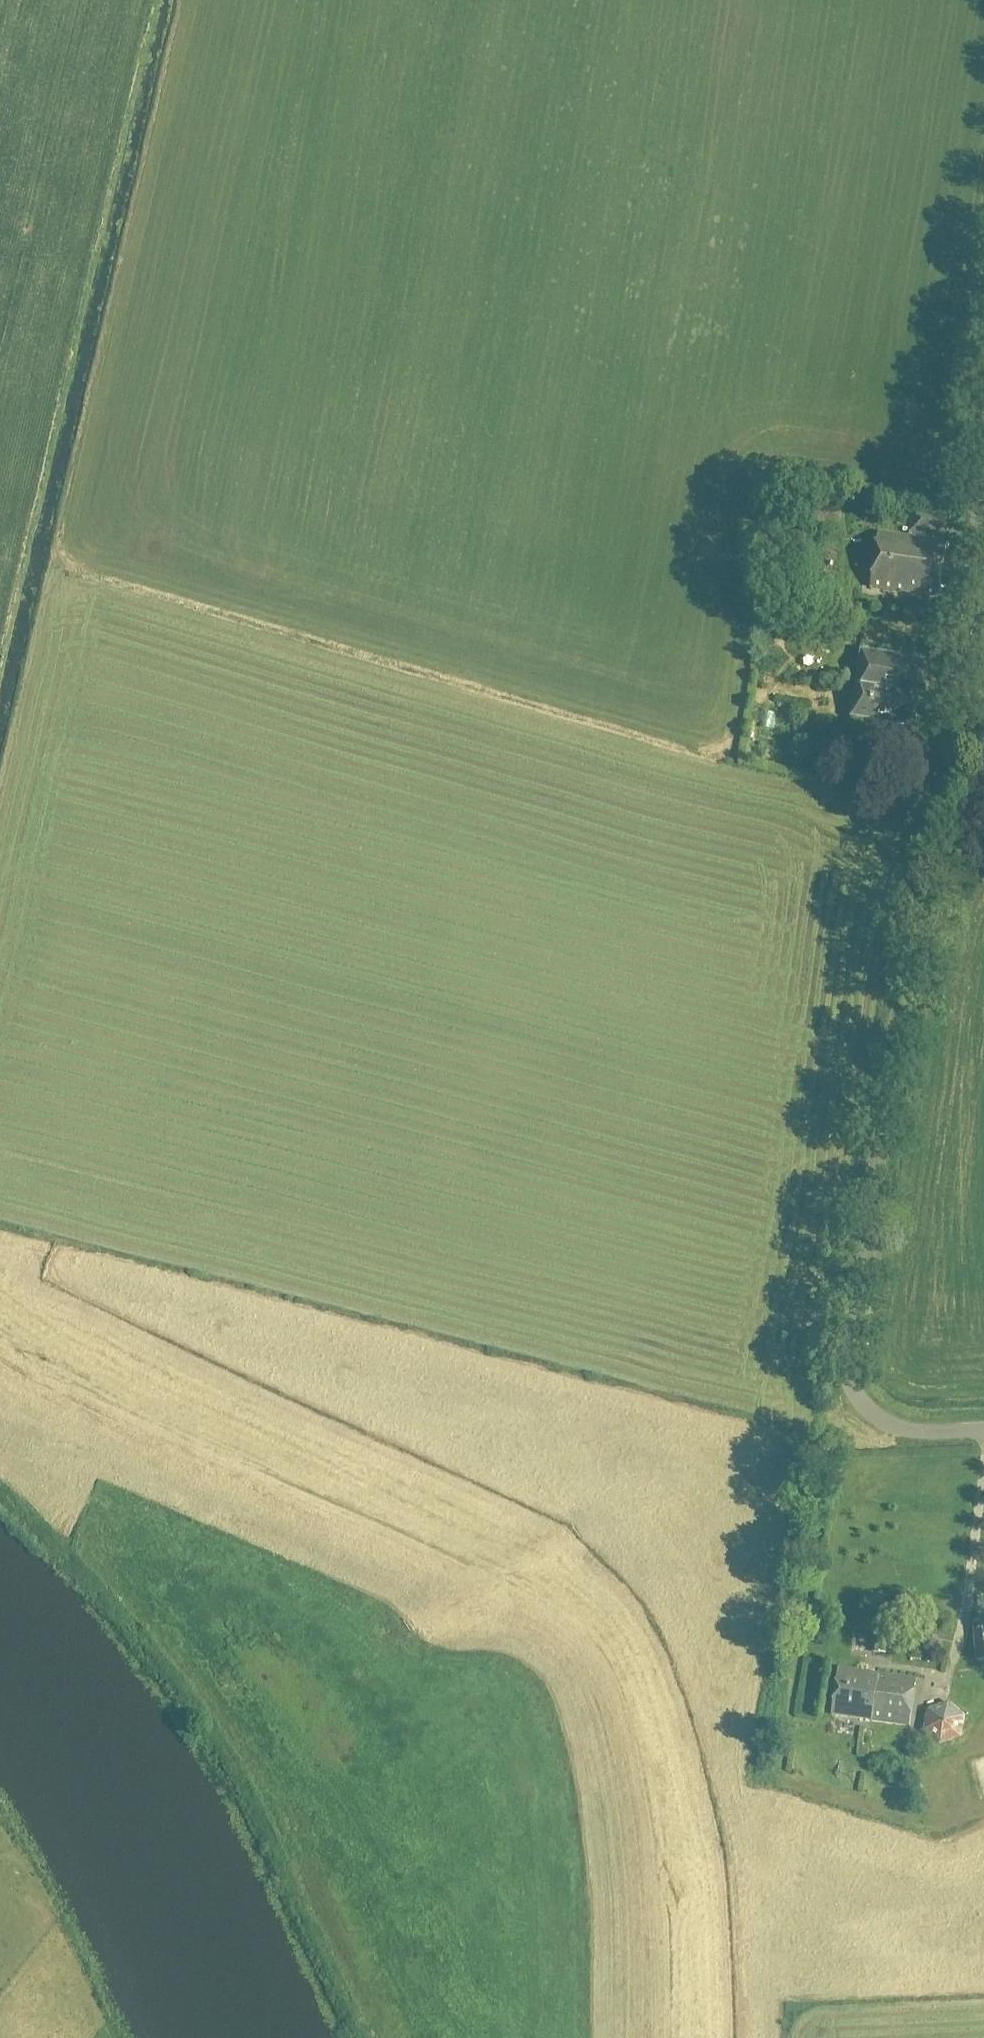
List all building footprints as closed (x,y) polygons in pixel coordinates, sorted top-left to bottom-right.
[(913,507),(909,534),(879,529),(870,588),(938,598),(947,539),(946,539),(950,512),(913,507)] [(920,727),(930,661),(861,651),(851,717),(920,727)] [(807,1514),(809,1507),(802,1505),(800,1513),(807,1514)] [(975,1620),(978,1652),(983,1652),(983,1620),(975,1620)] [(916,1679),(839,1668),(833,1714),(909,1725),(916,1679)] [(962,1737),(966,1716),(949,1701),(927,1709),(923,1732),(940,1746),(962,1737)]
